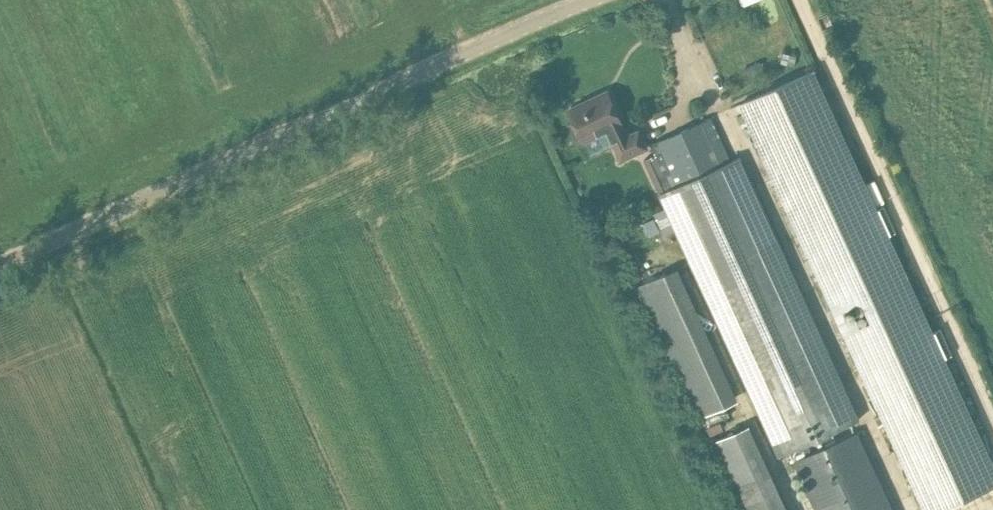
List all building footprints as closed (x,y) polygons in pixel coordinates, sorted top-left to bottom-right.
[(784,53),(782,63),(794,65),(796,55),(784,53)] [(741,103),(745,112),(749,120),(751,123),(755,132),(812,255),(838,311),(860,301),(869,322),(852,330),(858,345),(849,349),(912,487),(923,509),(938,509),(992,484),(992,466),(974,425),(969,428),(940,362),(939,361),(952,355),(940,328),(927,334),(920,337),(883,258),(889,255),(882,239),(896,233),(884,205),(869,212),(868,211),(820,104),(827,101),(813,71),(799,78),(799,76),(741,103)] [(622,123),(607,91),(568,109),(583,141),(608,129),(621,157),(646,145),(639,130),(626,136),(621,123),(622,123)] [(665,208),(653,214),(663,235),(675,230),(697,279),(777,456),(860,419),(779,241),(740,156),(729,161),(710,118),(653,144),(657,153),(673,188),(661,193),(659,194),(665,208)] [(653,218),(642,223),(649,236),(659,231),(653,218)] [(698,417),(742,399),(687,265),(644,283),(698,417)] [(857,430),(792,460),(815,509),(894,509),(857,430)]
